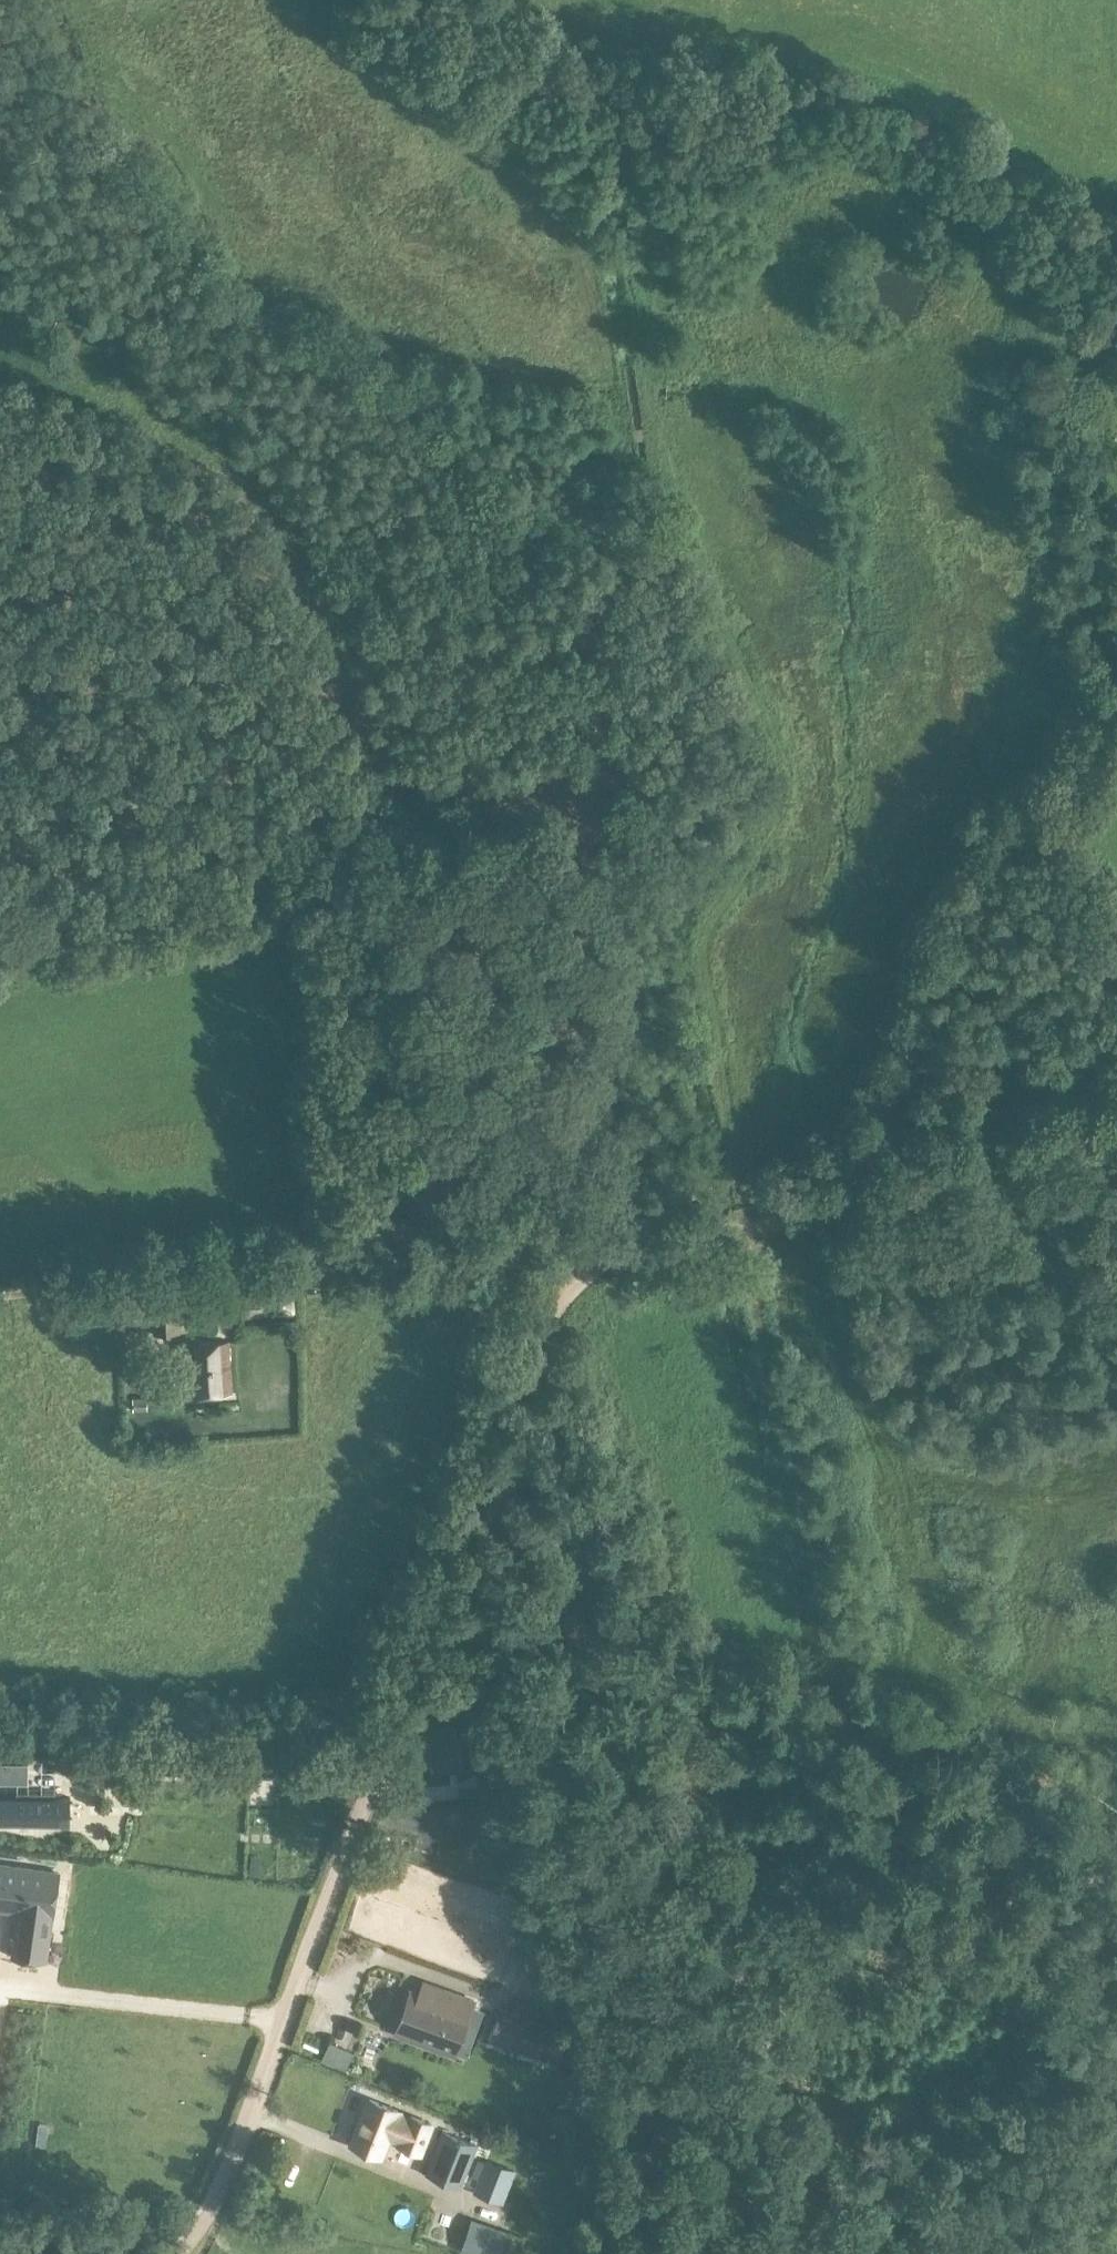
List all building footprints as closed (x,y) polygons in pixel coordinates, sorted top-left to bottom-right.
[(177,1294),(150,1297),(153,1334),(175,1332),(180,1331),(177,1294)] [(265,1295),(237,1297),(239,1319),(267,1317),(265,1295)] [(175,1345),(171,1345),(174,1369),(185,1368),(187,1398),(233,1394),(229,1340),(183,1344),(175,1345)] [(148,1399),(134,1399),(134,1412),(147,1412),(148,1399)] [(30,1765),(0,1765),(0,1785),(29,1786),(30,1765)] [(71,1826),(72,1798),(1,1796),(0,1825),(71,1826)] [(18,1912),(12,1956),(45,1961),(51,1916),(52,1917),(58,1871),(0,1863),(0,1909),(18,1912)] [(377,2017),(394,1994),(377,1981),(368,1993),(363,1989),(355,2001),(377,2017)] [(413,1994),(399,2034),(456,2055),(457,2054),(474,2007),(475,2003),(427,1985),(422,1998),(413,1994)] [(500,2008),(488,2041),(530,2056),(532,2057),(533,2052),(542,2027),(543,2024),(534,2021),(510,2012),(500,2008)] [(329,2043),(321,2062),(346,2072),(353,2054),(329,2043)] [(366,2096),(346,2142),(383,2158),(389,2139),(396,2141),(395,2143),(422,2154),(429,2138),(434,2125),(366,2096)] [(552,2117),(539,2118),(539,2132),(552,2132),(552,2117)] [(441,2128),(433,2148),(423,2172),(460,2187),(478,2143),(441,2128)] [(486,2158),(473,2191),(503,2202),(516,2170),(486,2158)] [(460,2253),(462,2253),(495,2253),(502,2231),(471,2220),(460,2253)]
